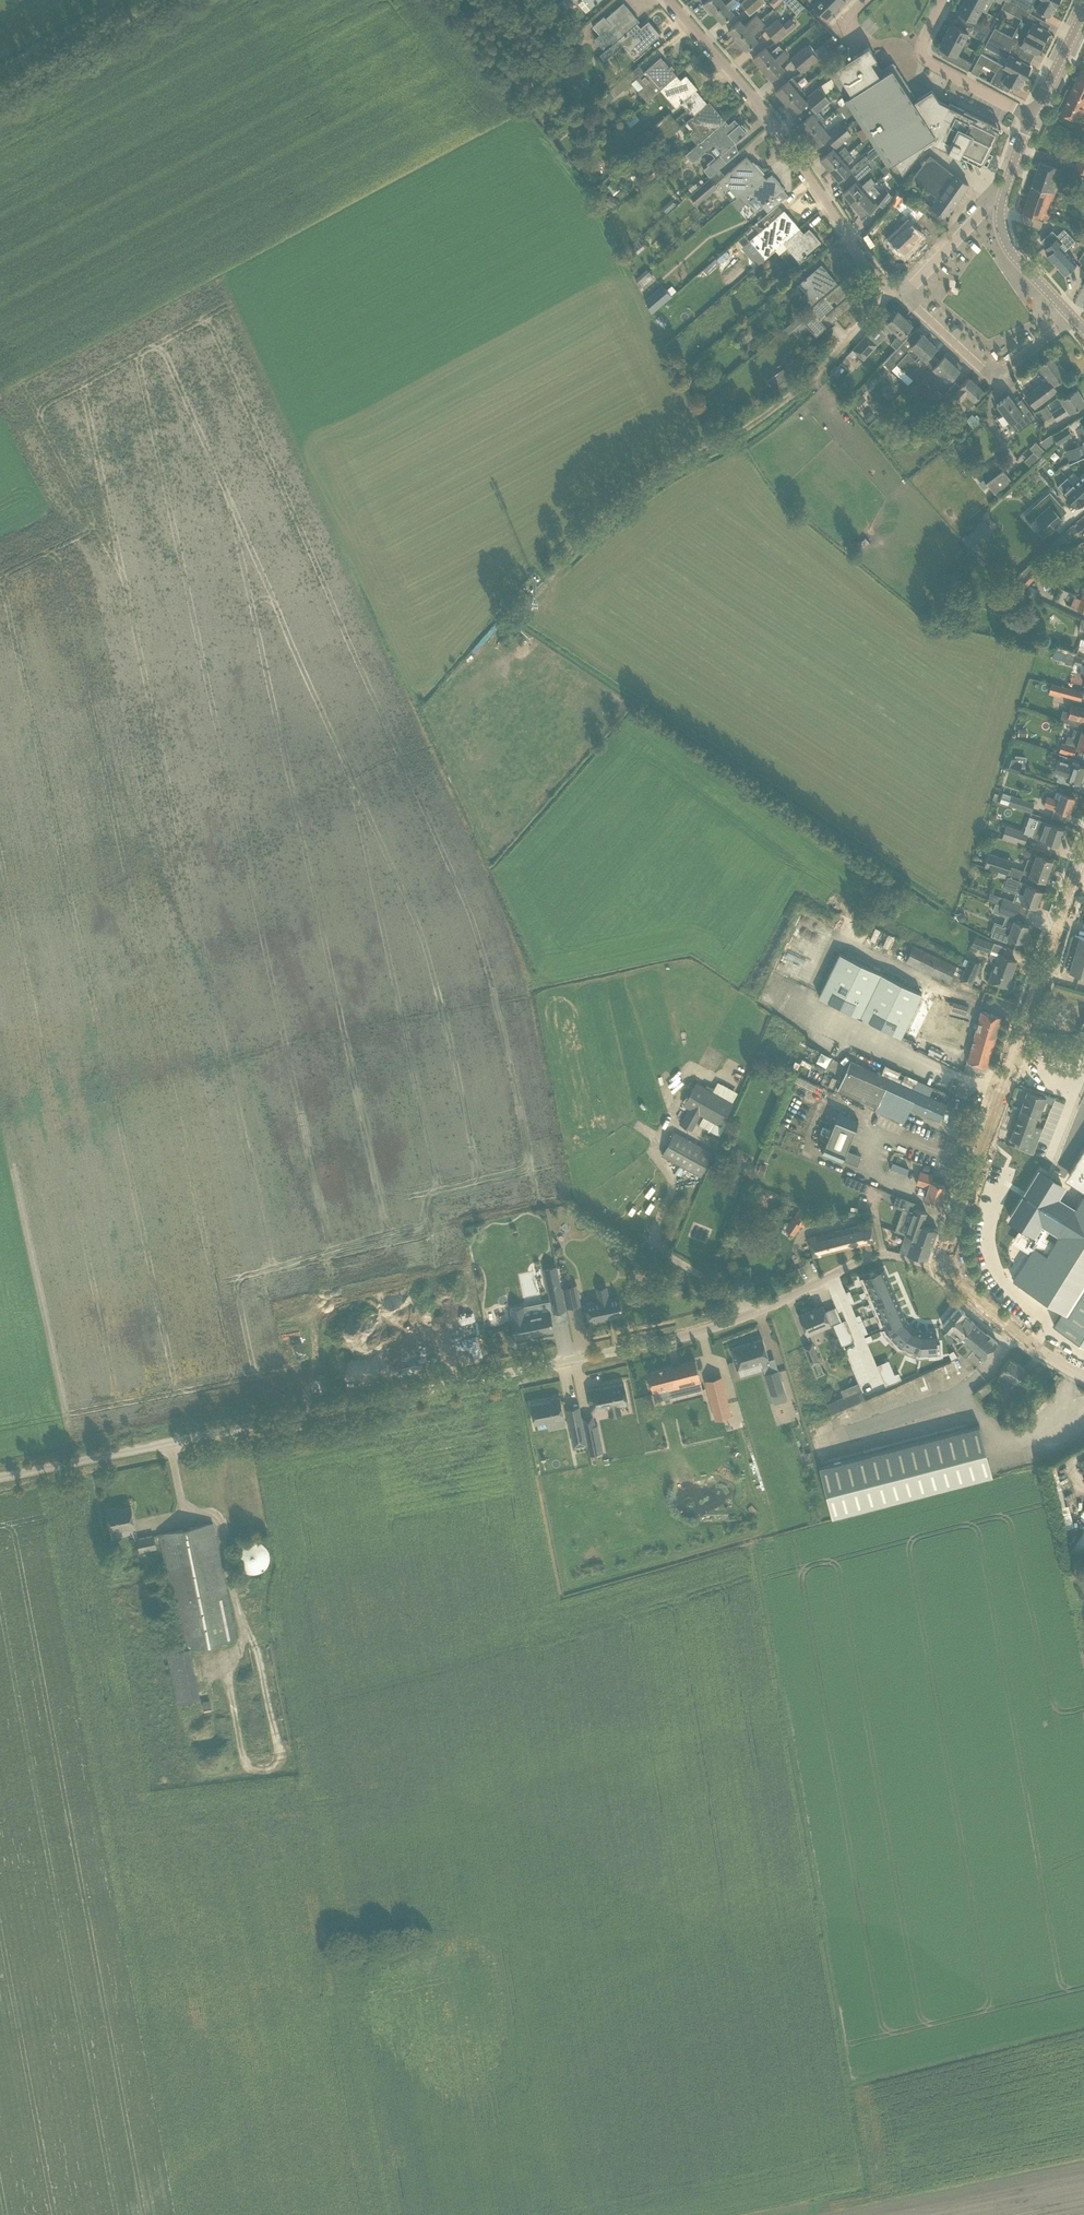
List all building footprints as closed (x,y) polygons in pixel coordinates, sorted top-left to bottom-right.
[(556,5),(562,12),(576,0),(562,0),(556,5)] [(580,2),(579,4),(586,11),(599,0),(582,0),(580,2)] [(713,12),(727,0),(706,0),(704,2),(705,3),(703,5),(708,11),(710,9),(713,12)] [(713,12),(722,23),(733,13),(729,8),(738,0),(727,0),(713,12)] [(744,9),(755,0),(744,0),(740,3),(744,9)] [(744,9),(749,15),(765,1),(763,0),(755,0),(744,9)] [(790,6),(796,13),(804,5),(798,0),(796,0),(790,6)] [(827,0),(817,0),(813,4),(826,18),(829,16),(830,16),(836,11),(835,10),(836,9),(827,0)] [(836,9),(845,0),(827,0),(836,9)] [(976,29),(986,35),(990,28),(975,20),(980,9),(964,0),(963,0),(957,11),(966,16),(963,22),(976,29)] [(980,9),(985,0),(964,0),(980,9)] [(1021,31),(1043,42),(1043,41),(1045,42),(1048,36),(1047,35),(1049,30),(1035,23),(1039,17),(1029,12),(1029,13),(1008,1),(1007,0),(1005,0),(1001,8),(1027,21),(1021,31)] [(1029,12),(1032,7),(1049,16),(1050,15),(1051,13),(1052,14),(1053,12),(1055,9),(1055,7),(1054,7),(1055,5),(1056,4),(1047,0),(1030,0),(1009,0),(1008,1),(1029,13),(1029,12)] [(604,15),(592,26),(600,34),(596,37),(605,46),(610,42),(612,44),(623,35),(622,35),(639,21),(623,3),(605,18),(604,15)] [(728,29),(737,40),(760,19),(756,15),(744,25),(739,19),(728,29)] [(765,29),(770,35),(783,24),(777,18),(765,29)] [(760,19),(737,40),(746,50),(757,40),(753,35),(765,25),(760,19)] [(783,24),(770,35),(776,41),(795,25),(790,19),(783,24)] [(609,47),(599,55),(604,61),(613,52),(613,53),(624,43),(630,49),(633,47),(638,53),(651,41),(660,34),(648,21),(643,25),(639,21),(622,35),(623,35),(612,44),(609,47)] [(951,23),(944,34),(962,43),(967,46),(969,42),(964,39),(968,32),(951,23)] [(994,27),(989,36),(1020,52),(1023,46),(1036,54),(1039,50),(1040,50),(1044,44),(1042,43),(1043,42),(1021,31),(1018,38),(1013,35),(1012,37),(994,27)] [(986,35),(976,29),(972,35),(983,41),(986,35)] [(962,43),(944,34),(938,46),(956,55),(962,43)] [(1007,58),(1003,65),(1024,77),(1025,76),(1026,76),(1027,75),(1029,72),(1029,70),(1028,69),(1030,65),(1017,58),(1020,52),(989,36),(984,46),(1007,58)] [(812,52),(796,65),(802,72),(827,50),(822,44),(812,52)] [(790,59),(796,65),(812,52),(806,45),(790,59)] [(752,58),(762,68),(774,57),(765,47),(752,58)] [(859,53),(834,69),(851,95),(844,99),(887,166),(893,162),(902,175),(903,174),(924,149),(924,148),(922,144),(929,138),(932,143),(959,156),(961,152),(982,163),(987,165),(992,153),(988,151),(998,130),(991,127),(992,124),(991,124),(992,122),(986,120),(985,121),(984,120),(985,119),(979,116),(978,117),(977,117),(976,119),(948,105),(938,100),(931,89),(916,99),(893,63),(881,70),(875,60),(876,59),(872,52),(868,47),(859,53)] [(774,57),(762,68),(771,79),(784,68),(780,63),(788,56),(783,50),(774,57)] [(544,60),(551,68),(562,58),(556,51),(544,60)] [(1003,65),(980,53),(976,61),(983,65),(985,61),(992,65),(990,69),(995,71),(989,82),(1003,89),(1005,84),(1009,86),(1010,85),(1018,89),(1018,88),(1019,86),(1020,86),(1022,85),(1023,82),(1024,80),(1023,79),(1024,77),(1003,65)] [(955,63),(967,70),(971,62),(959,56),(955,63)] [(651,97),(660,89),(674,77),(676,75),(676,74),(676,75),(672,70),(674,68),(671,65),(668,67),(666,64),(666,63),(660,57),(636,78),(643,86),(638,91),(647,100),(651,97)] [(1060,112),(1076,120),(1083,104),(1083,71),(1081,69),(1060,112)] [(660,89),(676,107),(697,88),(686,75),(678,82),(674,77),(660,89)] [(624,77),(609,90),(610,90),(614,96),(615,96),(629,84),(624,77)] [(775,91),(785,102),(801,87),(792,77),(775,91)] [(819,85),(807,95),(810,99),(809,99),(813,104),(820,98),(824,94),(819,85)] [(785,102),(794,112),(806,102),(802,97),(806,93),(801,87),(785,102)] [(610,90),(597,101),(602,107),(614,96),(610,90)] [(823,122),(825,121),(817,111),(829,101),(824,94),(820,98),(813,104),(810,106),(814,111),(801,122),(798,124),(795,126),(805,137),(822,122),(823,122)] [(690,132),(699,143),(722,123),(721,122),(712,111),(715,108),(709,102),(694,115),(693,114),(691,116),(692,117),(688,119),(695,128),(690,132)] [(634,113),(625,121),(629,127),(638,119),(634,113)] [(660,132),(675,120),(669,113),(654,126),(660,132)] [(722,123),(699,143),(685,154),(691,161),(697,157),(699,156),(700,154),(714,142),(717,143),(724,151),(741,137),(742,137),(744,136),(743,135),(748,131),(746,129),(747,128),(743,123),(742,124),(740,122),(739,123),(736,118),(728,125),(724,121),(727,118),(727,117),(721,122),(722,123)] [(666,139),(681,127),(675,120),(660,132),(666,139)] [(829,135),(823,128),(826,126),(823,122),(822,122),(805,137),(814,148),(817,146),(823,140),(829,135)] [(830,132),(835,137),(846,127),(843,122),(830,132)] [(605,126),(599,131),(603,136),(609,131),(605,126)] [(846,127),(835,137),(830,141),(834,146),(839,142),(850,133),(846,127)] [(820,159),(829,169),(848,153),(848,154),(850,152),(844,147),(836,153),(832,148),(820,159)] [(1073,173),(1083,176),(1083,148),(1082,147),(1080,152),(1073,173)] [(848,153),(829,169),(838,180),(850,170),(846,165),(853,158),(848,154),(848,153)] [(709,165),(704,169),(709,176),(728,160),(722,154),(708,164),(709,165)] [(937,197),(930,206),(946,217),(968,185),(953,174),(929,155),(912,178),(928,190),(937,197)] [(735,197),(760,176),(764,172),(762,170),(763,169),(759,164),(758,165),(756,163),(754,164),(746,156),(738,163),(717,181),(725,191),(728,189),(735,197)] [(852,167),(857,172),(869,162),(865,156),(862,158),(852,167)] [(1022,212),(1040,217),(1048,219),(1050,212),(1043,210),(1048,194),(1052,195),(1055,187),(1059,188),(1065,170),(1039,161),(1022,212)] [(857,172),(854,174),(858,179),(868,171),(868,170),(872,166),(869,162),(857,172)] [(641,176),(646,182),(657,174),(652,168),(641,176)] [(760,176),(735,197),(736,197),(731,202),(738,209),(747,202),(746,201),(752,195),(761,206),(775,194),(783,187),(772,174),(763,181),(760,176)] [(857,180),(842,192),(843,193),(852,203),(866,190),(873,184),(875,182),(871,177),(861,185),(857,180)] [(692,193),(689,195),(697,205),(717,187),(714,184),(709,178),(704,182),(692,193)] [(852,203),(850,204),(855,210),(857,209),(860,213),(861,214),(865,210),(871,215),(886,196),(889,192),(885,186),(880,193),(873,184),(866,190),(852,203)] [(606,204),(614,207),(618,198),(610,195),(606,204)] [(913,204),(924,212),(929,205),(918,197),(913,204)] [(776,217),(749,241),(765,258),(783,242),(799,228),(784,210),(776,217)] [(918,235),(911,228),(907,224),(891,240),(904,253),(912,246),(910,243),(918,235)] [(799,228),(783,242),(783,243),(799,260),(812,249),(820,241),(809,228),(803,233),(799,228)] [(1053,230),(1042,240),(1047,245),(1044,247),(1049,252),(1046,255),(1064,274),(1072,267),(1076,263),(1066,252),(1064,250),(1074,240),(1064,228),(1057,235),(1053,230)] [(684,251),(694,243),(689,237),(680,245),(684,251)] [(637,240),(630,246),(634,250),(641,244),(637,240)] [(806,292),(802,296),(810,305),(837,282),(821,264),(799,284),(806,292)] [(647,269),(635,279),(639,285),(652,275),(647,269)] [(816,336),(826,327),(820,320),(826,315),(832,322),(853,304),(850,300),(857,294),(844,279),(809,309),(814,315),(805,323),(816,336)] [(772,295),(778,303),(794,289),(788,282),(772,295)] [(645,299),(650,311),(670,295),(662,285),(645,299)] [(907,329),(912,324),(911,323),(911,322),(908,319),(907,319),(907,320),(897,311),(896,312),(894,310),(891,313),(888,311),(886,313),(878,321),(891,332),(893,329),(900,336),(899,337),(897,335),(895,337),(893,339),(894,339),(890,343),(896,348),(896,349),(910,333),(911,333),(907,329)] [(896,364),(912,379),(934,356),(931,352),(936,347),(922,333),(916,339),(910,333),(896,349),(896,348),(883,362),(882,362),(890,370),(896,364)] [(853,349),(863,359),(876,344),(866,335),(853,349)] [(934,356),(912,379),(914,380),(915,379),(919,382),(915,386),(927,398),(922,403),(929,410),(942,395),(936,389),(938,387),(928,377),(936,370),(948,381),(962,366),(947,352),(939,360),(934,356)] [(1025,395),(1031,404),(1034,408),(1057,390),(1053,384),(1067,373),(1052,354),(1037,365),(1047,378),(1025,395)] [(774,387),(777,391),(792,380),(783,367),(767,379),(773,387),(774,387)] [(946,391),(951,396),(953,394),(967,407),(983,390),(968,377),(960,386),(955,381),(946,391)] [(1057,419),(1083,402),(1083,400),(1077,389),(1060,399),(1064,404),(1052,411),(1057,419)] [(860,394),(853,401),(859,406),(865,399),(860,394)] [(1008,395),(996,404),(1003,412),(998,416),(999,416),(997,417),(1001,422),(1003,425),(1005,423),(1009,420),(1016,431),(1035,417),(1025,404),(1019,409),(1008,395)] [(1039,409),(1045,419),(1052,415),(1046,405),(1039,409)] [(870,411),(864,417),(869,421),(875,415),(870,411)] [(1076,429),(1078,436),(1080,435),(1083,444),(1082,446),(1083,453),(1083,423),(1082,424),(1082,426),(1076,429)] [(1066,428),(1053,436),(1058,444),(1071,436),(1066,428)] [(1029,447),(1039,457),(1045,451),(1035,441),(1029,447)] [(1043,454),(1034,462),(1038,467),(1046,459),(1043,454)] [(982,478),(995,494),(1012,482),(1010,479),(999,465),(982,478)] [(1074,482),(1083,494),(1083,473),(1074,482)] [(1057,485),(1076,506),(1076,507),(1083,500),(1083,494),(1074,482),(1073,483),(1067,477),(1057,485)] [(1049,494),(1030,511),(1043,525),(1037,530),(1043,537),(1062,520),(1050,506),(1055,501),(1049,494)] [(1080,534),(1083,531),(1083,514),(1072,524),(1078,530),(1080,534)] [(1033,564),(1031,563),(1012,579),(1018,586),(1020,584),(1024,588),(1047,563),(1040,557),(1033,564)] [(1029,585),(1026,592),(1035,596),(1038,589),(1029,585)] [(1047,672),(1051,652),(1042,650),(1039,671),(1047,672)] [(1083,691),(1061,685),(1051,683),(1048,693),(1060,696),(1061,693),(1081,698),(1083,691)] [(1071,704),(1068,717),(1080,720),(1083,721),(1083,707),(1071,704)] [(1081,730),(1078,738),(1071,736),(1067,735),(1065,743),(1061,742),(1059,751),(1073,755),(1075,746),(1076,746),(1076,747),(1079,748),(1083,750),(1083,731),(1081,730)] [(1052,772),(1058,775),(1057,779),(1069,783),(1070,779),(1079,782),(1082,773),(1083,774),(1083,773),(1083,766),(1079,764),(1080,760),(1072,757),(1064,754),(1063,755),(1062,760),(1061,759),(1057,758),(1052,772)] [(1006,755),(1002,767),(1018,772),(1020,766),(1021,763),(1015,761),(1016,759),(1015,758),(1006,755)] [(999,802),(1030,812),(1034,802),(1002,791),(999,802)] [(1046,795),(1044,804),(1055,807),(1054,808),(1058,810),(1068,813),(1074,797),(1064,793),(1057,791),(1054,798),(1046,795)] [(1038,819),(1032,835),(1057,845),(1060,837),(1062,837),(1065,830),(1063,829),(1063,828),(1043,821),(1038,819)] [(1003,835),(1023,842),(1027,832),(1006,824),(1003,835)] [(1049,868),(1052,860),(1042,856),(1035,854),(1033,860),(1027,857),(1023,870),(1011,866),(1013,860),(988,852),(984,867),(1020,878),(1022,872),(1034,877),(1045,880),(1047,873),(1050,874),(1052,869),(1049,868)] [(1020,901),(1035,906),(1041,890),(1027,885),(1027,883),(1007,876),(1004,886),(1023,893),(1020,901)] [(987,900),(994,903),(1016,910),(1019,902),(989,893),(987,900)] [(1016,910),(994,903),(992,910),(1014,918),(1016,910)] [(996,921),(991,935),(1005,940),(1007,936),(1012,938),(1022,942),(1025,934),(1028,935),(1031,926),(1013,919),(1010,927),(998,922),(996,921)] [(1070,951),(1075,953),(1083,956),(1083,936),(1080,935),(1075,934),(1070,951)] [(975,936),(972,945),(989,951),(992,942),(975,936)] [(948,981),(956,966),(913,944),(905,960),(948,981)] [(857,1015),(857,1016),(861,1018),(862,1017),(870,1021),(876,1007),(897,1017),(890,1031),(900,1036),(921,993),(839,953),(818,996),(828,1001),(835,987),(856,997),(849,1011),(857,1015)] [(1069,971),(1079,974),(1083,975),(1083,956),(1075,953),(1072,960),(1069,971)] [(989,979),(1007,985),(1016,961),(998,954),(989,979)] [(971,985),(979,964),(969,959),(964,970),(960,980),(971,985)] [(951,1010),(966,1014),(967,1007),(953,1002),(951,1010)] [(967,1060),(987,1066),(1001,1016),(981,1010),(967,1060)] [(824,1066),(830,1055),(819,1050),(814,1061),(824,1066)] [(882,1095),(939,1120),(946,1104),(928,1096),(931,1087),(916,1080),(914,1084),(878,1068),(876,1072),(850,1060),(837,1090),(877,1107),(882,1095)] [(797,1073),(794,1079),(818,1092),(821,1086),(797,1073)] [(828,1085),(833,1086),(836,1078),(832,1076),(828,1085)] [(699,1124),(719,1136),(726,1123),(724,1121),(734,1102),(696,1081),(683,1104),(688,1108),(679,1124),(692,1130),(700,1115),(703,1117),(699,1124)] [(1027,1091),(1021,1109),(1037,1115),(1039,1115),(1046,1097),(1027,1091)] [(1037,1115),(1021,1109),(1010,1138),(1022,1142),(1020,1148),(1033,1153),(1041,1128),(1034,1125),(1037,1115)] [(838,1112),(821,1153),(842,1161),(842,1159),(857,1165),(861,1156),(846,1150),(858,1120),(838,1112)] [(662,1155),(699,1175),(712,1152),(675,1131),(662,1155)] [(1081,1169),(1043,1230),(1037,1239),(1030,1235),(1021,1250),(1028,1254),(1012,1279),(1062,1310),(1054,1324),(1083,1342),(1083,1164),(1081,1169)] [(939,1202),(945,1185),(931,1180),(933,1175),(920,1171),(916,1183),(928,1187),(925,1197),(939,1202)] [(848,1175),(845,1183),(857,1188),(860,1180),(848,1175)] [(737,1176),(729,1193),(735,1196),(743,1179),(737,1176)] [(896,1196),(892,1206),(901,1209),(912,1213),(910,1220),(909,1223),(905,1234),(905,1235),(911,1237),(922,1241),(923,1238),(933,1242),(937,1229),(921,1225),(926,1211),(915,1207),(916,1203),(906,1200),(905,1199),(896,1196)] [(792,1218),(803,1225),(812,1211),(802,1204),(792,1218)] [(809,1237),(813,1256),(874,1241),(870,1222),(809,1237)] [(906,1253),(927,1258),(933,1242),(923,1238),(922,1241),(911,1237),(906,1253)] [(556,1266),(544,1269),(546,1282),(552,1311),(565,1309),(559,1279),(556,1266)] [(883,1267),(859,1277),(864,1289),(889,1279),(883,1267)] [(889,1279),(864,1289),(869,1301),(894,1291),(889,1279)] [(576,1284),(562,1286),(564,1294),(578,1291),(576,1284)] [(894,1291),(869,1301),(874,1313),(899,1303),(894,1291)] [(593,1301),(586,1303),(590,1321),(623,1314),(619,1296),(609,1298),(607,1292),(598,1294),(599,1300),(598,1300),(598,1303),(594,1304),(593,1301)] [(899,1303),(874,1313),(881,1328),(905,1318),(899,1303)] [(798,1315),(803,1325),(807,1335),(831,1325),(822,1305),(798,1315)] [(970,1329),(975,1323),(963,1313),(965,1312),(958,1306),(943,1324),(951,1331),(958,1338),(955,1341),(958,1344),(956,1346),(978,1364),(983,1358),(973,1349),(975,1347),(969,1341),(975,1334),(970,1329)] [(523,1307),(511,1309),(513,1319),(512,1319),(516,1337),(553,1330),(552,1322),(552,1321),(551,1319),(549,1311),(525,1316),(523,1307)] [(905,1318),(881,1328),(883,1332),(897,1348),(912,1326),(905,1318)] [(841,1320),(833,1324),(842,1345),(854,1340),(845,1319),(841,1320)] [(863,1334),(867,1332),(863,1322),(859,1324),(863,1334)] [(997,1342),(975,1323),(970,1329),(975,1334),(969,1341),(975,1347),(973,1349),(983,1358),(997,1342)] [(912,1326),(897,1348),(918,1356),(923,1330),(912,1326)] [(923,1330),(918,1356),(928,1356),(928,1353),(940,1352),(940,1341),(936,1341),(936,1329),(923,1330)] [(947,1331),(943,1334),(949,1343),(953,1341),(947,1331)] [(875,1338),(873,1332),(864,1336),(867,1342),(875,1338)] [(763,1338),(731,1348),(737,1368),(769,1359),(763,1338)] [(283,1345),(288,1360),(305,1354),(300,1339),(283,1345)] [(812,1342),(804,1346),(811,1364),(812,1364),(819,1361),(812,1342)] [(997,1378),(1003,1382),(1006,1377),(1014,1382),(1024,1367),(1010,1358),(1001,1371),(1002,1371),(997,1378)] [(888,1359),(876,1364),(885,1385),(901,1378),(898,1371),(894,1373),(888,1359)] [(695,1360),(648,1372),(650,1381),(649,1381),(650,1387),(651,1386),(653,1394),(654,1394),(656,1399),(670,1396),(670,1397),(702,1389),(695,1360)] [(778,1369),(765,1373),(771,1394),(785,1390),(778,1369)] [(973,1391),(978,1398),(992,1387),(987,1381),(973,1391)] [(628,1402),(624,1383),(587,1391),(591,1410),(608,1406),(609,1410),(619,1408),(618,1404),(628,1402)] [(724,1388),(708,1392),(712,1409),(720,1407),(723,1417),(731,1415),(724,1388)] [(838,1409),(864,1398),(860,1389),(834,1400),(838,1409)] [(565,1423),(560,1397),(550,1399),(550,1400),(530,1404),(534,1423),(547,1421),(548,1426),(565,1423)] [(569,1419),(568,1419),(572,1438),(573,1438),(573,1437),(584,1435),(584,1436),(585,1436),(582,1417),(580,1417),(580,1418),(570,1420),(569,1419)] [(595,1425),(584,1427),(588,1448),(590,1455),(600,1452),(599,1446),(595,1425)] [(818,1466),(831,1517),(992,1475),(979,1425),(818,1466)] [(816,1437),(821,1448),(826,1445),(821,1435),(816,1437)] [(117,1509),(117,1507),(106,1509),(110,1531),(125,1528),(126,1529),(135,1527),(131,1506),(117,1509)] [(167,1652),(177,1703),(199,1699),(189,1648),(236,1638),(213,1523),(159,1534),(183,1649),(167,1652)] [(1071,1549),(1082,1557),(1083,1554),(1083,1531),(1071,1549)] [(137,1538),(140,1551),(156,1548),(153,1535),(137,1538)] [(270,1557),(270,1555),(270,1554),(270,1553),(269,1552),(269,1550),(268,1549),(267,1547),(267,1546),(265,1544),(265,1543),(264,1543),(262,1541),(261,1541),(260,1540),(259,1539),(258,1539),(256,1539),(255,1539),(253,1538),(252,1538),(250,1539),(249,1539),(248,1539),(246,1540),(244,1541),(243,1542),(242,1543),(241,1543),(240,1544),(239,1546),(238,1547),(237,1549),(237,1550),(236,1551),(236,1552),(236,1554),(236,1555),(236,1557),(236,1558),(236,1559),(237,1561),(238,1563),(238,1564),(239,1565),(240,1566),(240,1567),(241,1568),(243,1569),(244,1570),(246,1571),(248,1572),(250,1572),(252,1573),(254,1573),(256,1572),(258,1572),(260,1571),(262,1570),(263,1569),(264,1568),(265,1567),(266,1567),(267,1565),(268,1564),(269,1562),(269,1561),(270,1559),(270,1557)] [(204,1710),(211,1709),(210,1701),(203,1702),(204,1710)]
